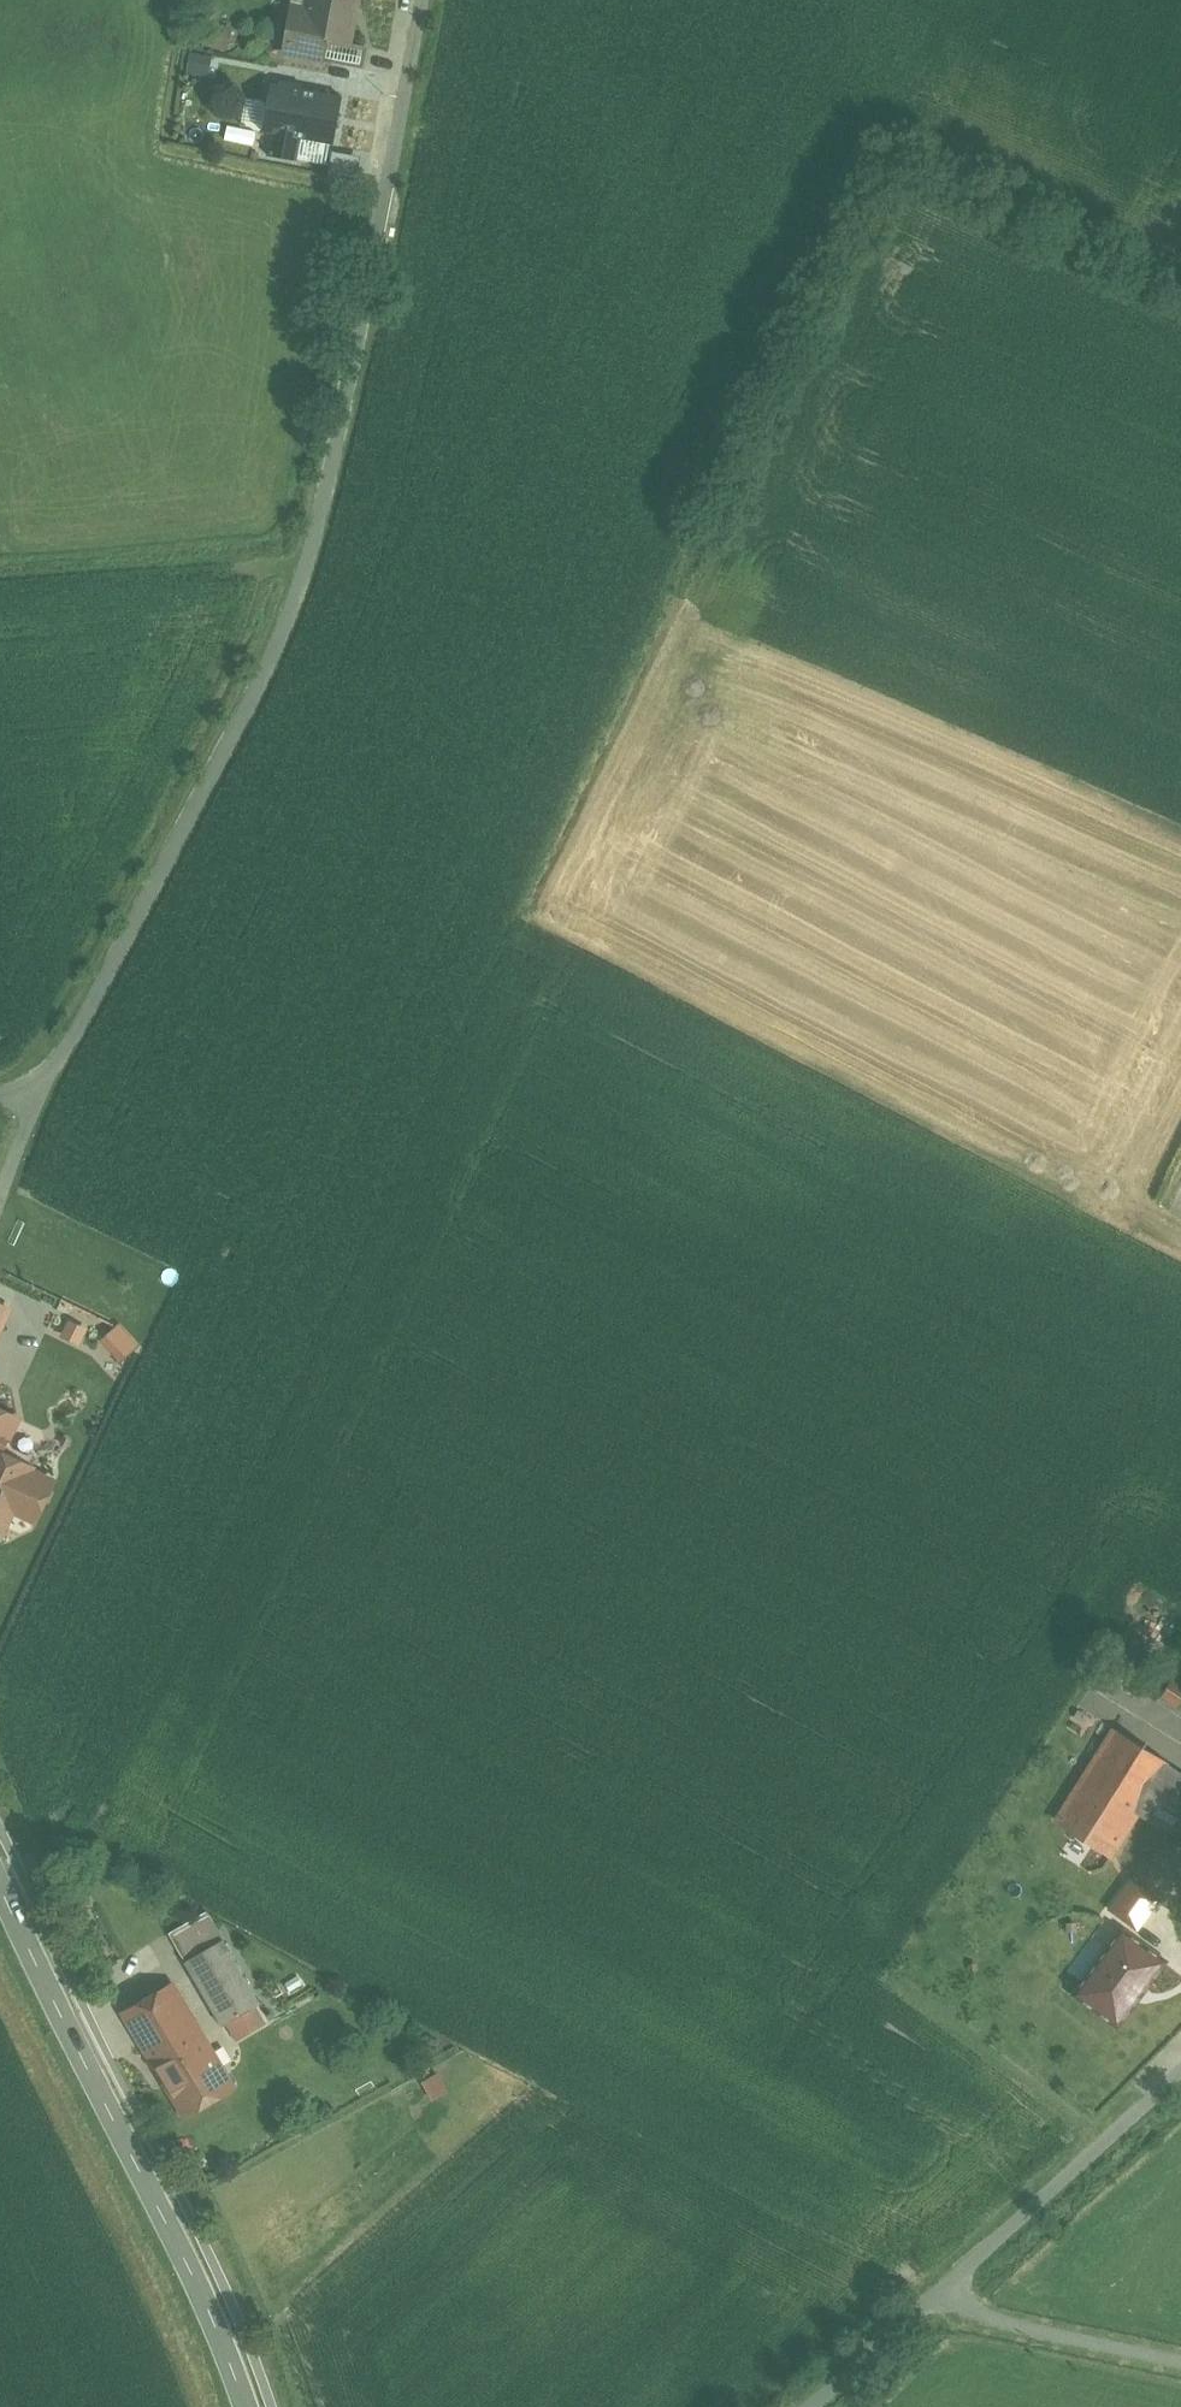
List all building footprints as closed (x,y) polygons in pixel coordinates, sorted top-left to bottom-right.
[(307,12),(302,35),(325,39),(350,44),(358,0),(309,0),(307,12)] [(284,51),(322,58),(325,39),(302,35),(307,12),(292,9),(284,51)] [(350,44),(325,39),(322,58),(321,61),(363,69),(367,47),(350,44)] [(275,98),(313,105),(317,79),(280,72),(279,77),(276,95),(275,98)] [(258,92),(276,95),(279,77),(261,73),(258,92)] [(352,140),(362,85),(318,77),(317,79),(313,105),(308,132),(352,140)] [(0,1307),(0,1328),(8,1310),(0,1307)] [(0,1411),(0,1454),(1,1455),(18,1419),(0,1411)] [(0,1454),(0,1530),(2,1531),(17,1499),(40,1510),(43,1503),(47,1502),(51,1494),(49,1489),(52,1482),(29,1472),(31,1468),(1,1455),(0,1454)] [(1114,1730),(1058,1820),(1112,1854),(1139,1811),(1167,1767),(1168,1764),(1114,1730)] [(1167,1767),(1139,1811),(1180,1837),(1180,1775),(1167,1767)] [(1159,1906),(1129,1885),(1118,1901),(1147,1922),(1159,1906)] [(1147,1922),(1118,1901),(1103,1923),(1132,1944),(1147,1922)] [(210,1920),(175,1940),(190,1967),(226,1946),(210,1920)] [(1132,1944),(1103,1923),(1089,1942),(1107,1955),(1078,1996),(1117,2024),(1160,1964),(1132,1944)] [(261,2009),(226,1946),(190,1967),(226,2029),(261,2009)] [(235,2092),(179,1990),(127,2019),(183,2121),(235,2092)]
